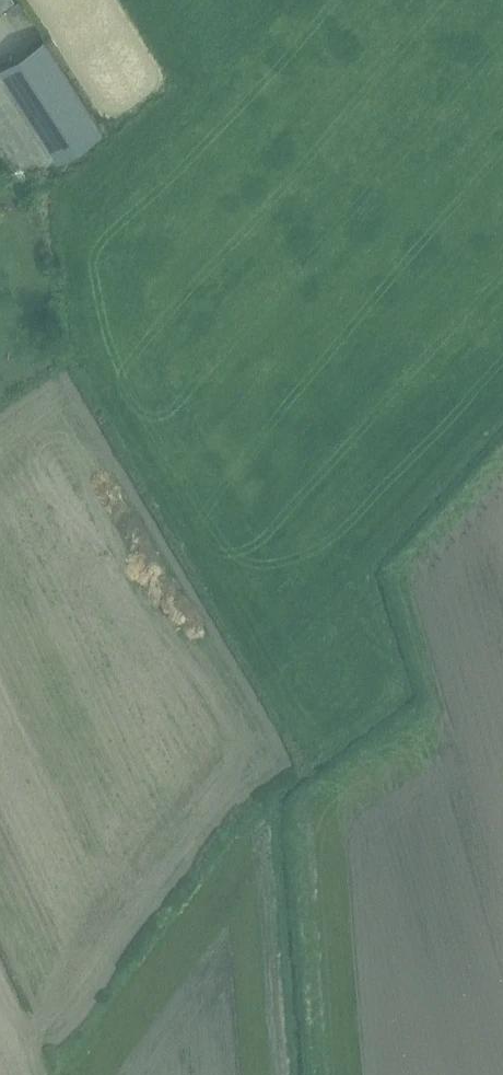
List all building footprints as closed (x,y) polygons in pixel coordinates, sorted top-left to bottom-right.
[(57,162),(102,133),(42,41),(0,68),(0,72),(57,162)]
